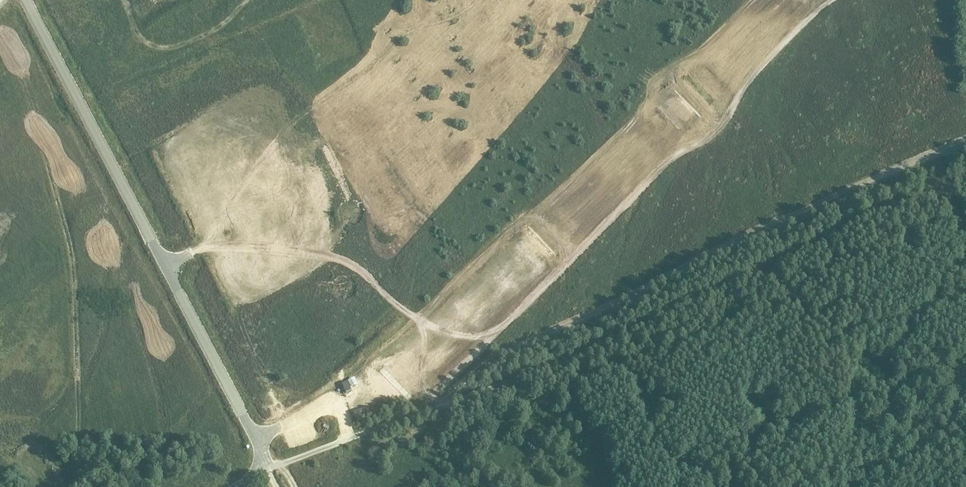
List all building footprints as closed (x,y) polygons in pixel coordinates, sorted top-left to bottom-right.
[(347,380),(350,387),(357,384),(354,377),(347,380)]
